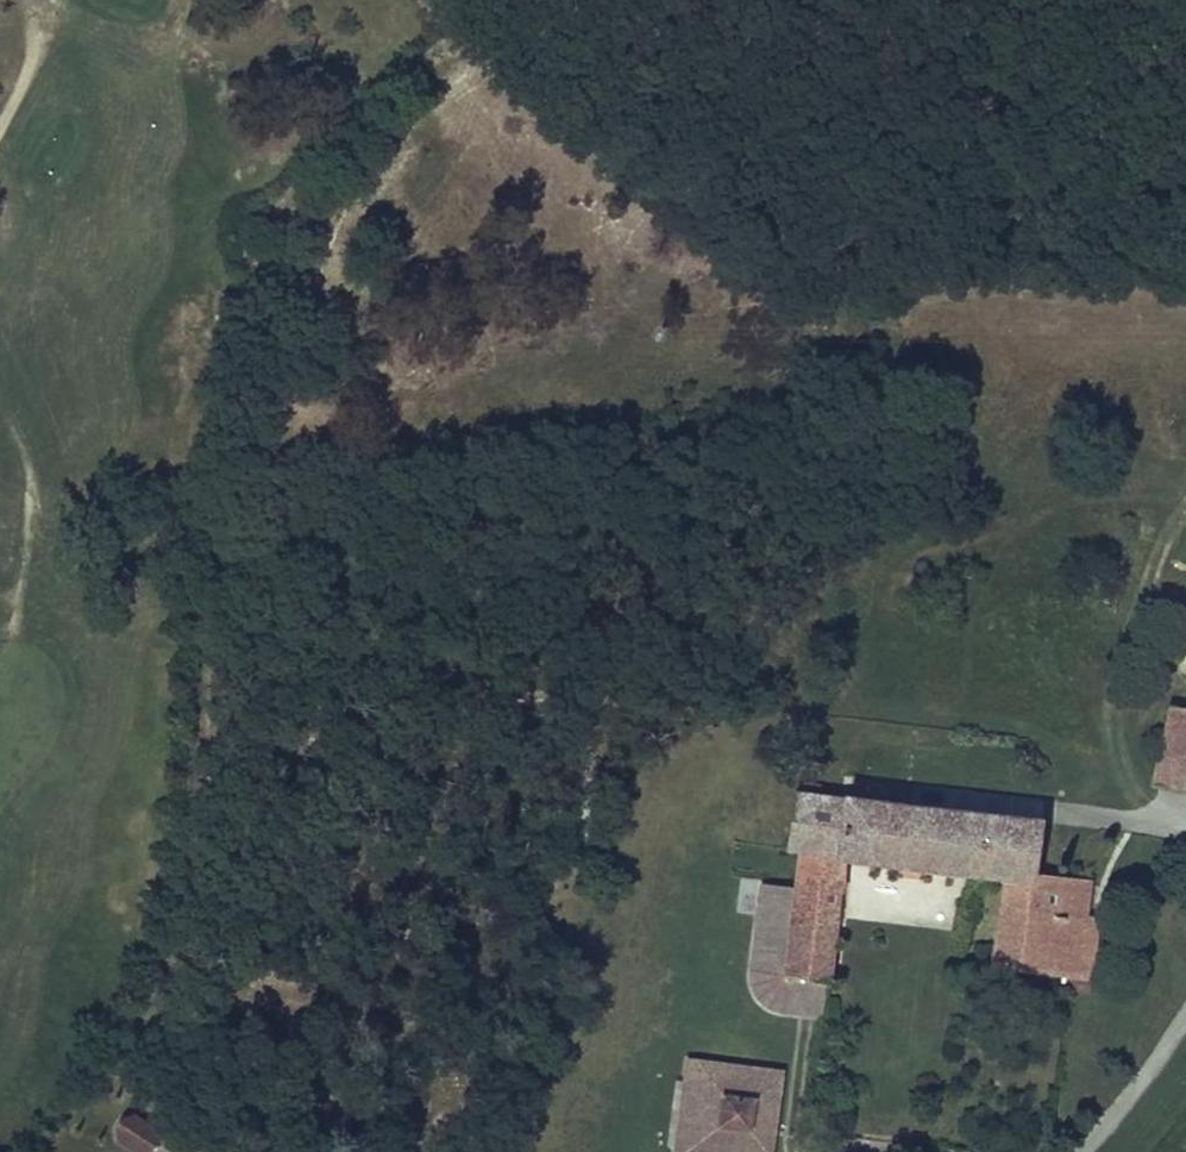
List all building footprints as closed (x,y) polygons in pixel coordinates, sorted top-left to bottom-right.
[(1185,789),(1185,714),(1173,711),(1157,783),(1185,789)] [(795,793),(787,849),(802,851),(788,975),(828,981),(838,892),(842,892),(844,858),(1010,881),(1035,883),(1036,878),(1038,866),(1043,825),(795,793)] [(1038,866),(1036,878),(1077,884),(1079,871),(1038,866)] [(1035,883),(1010,881),(998,964),(1058,973),(1055,991),(1073,994),(1090,886),(1077,884),(1036,878),(1035,883)] [(723,1097),(720,1125),(756,1129),(758,1101),(723,1097)] [(119,1140),(138,1151),(155,1151),(166,1136),(135,1115),(125,1118),(117,1129),(119,1140)]
